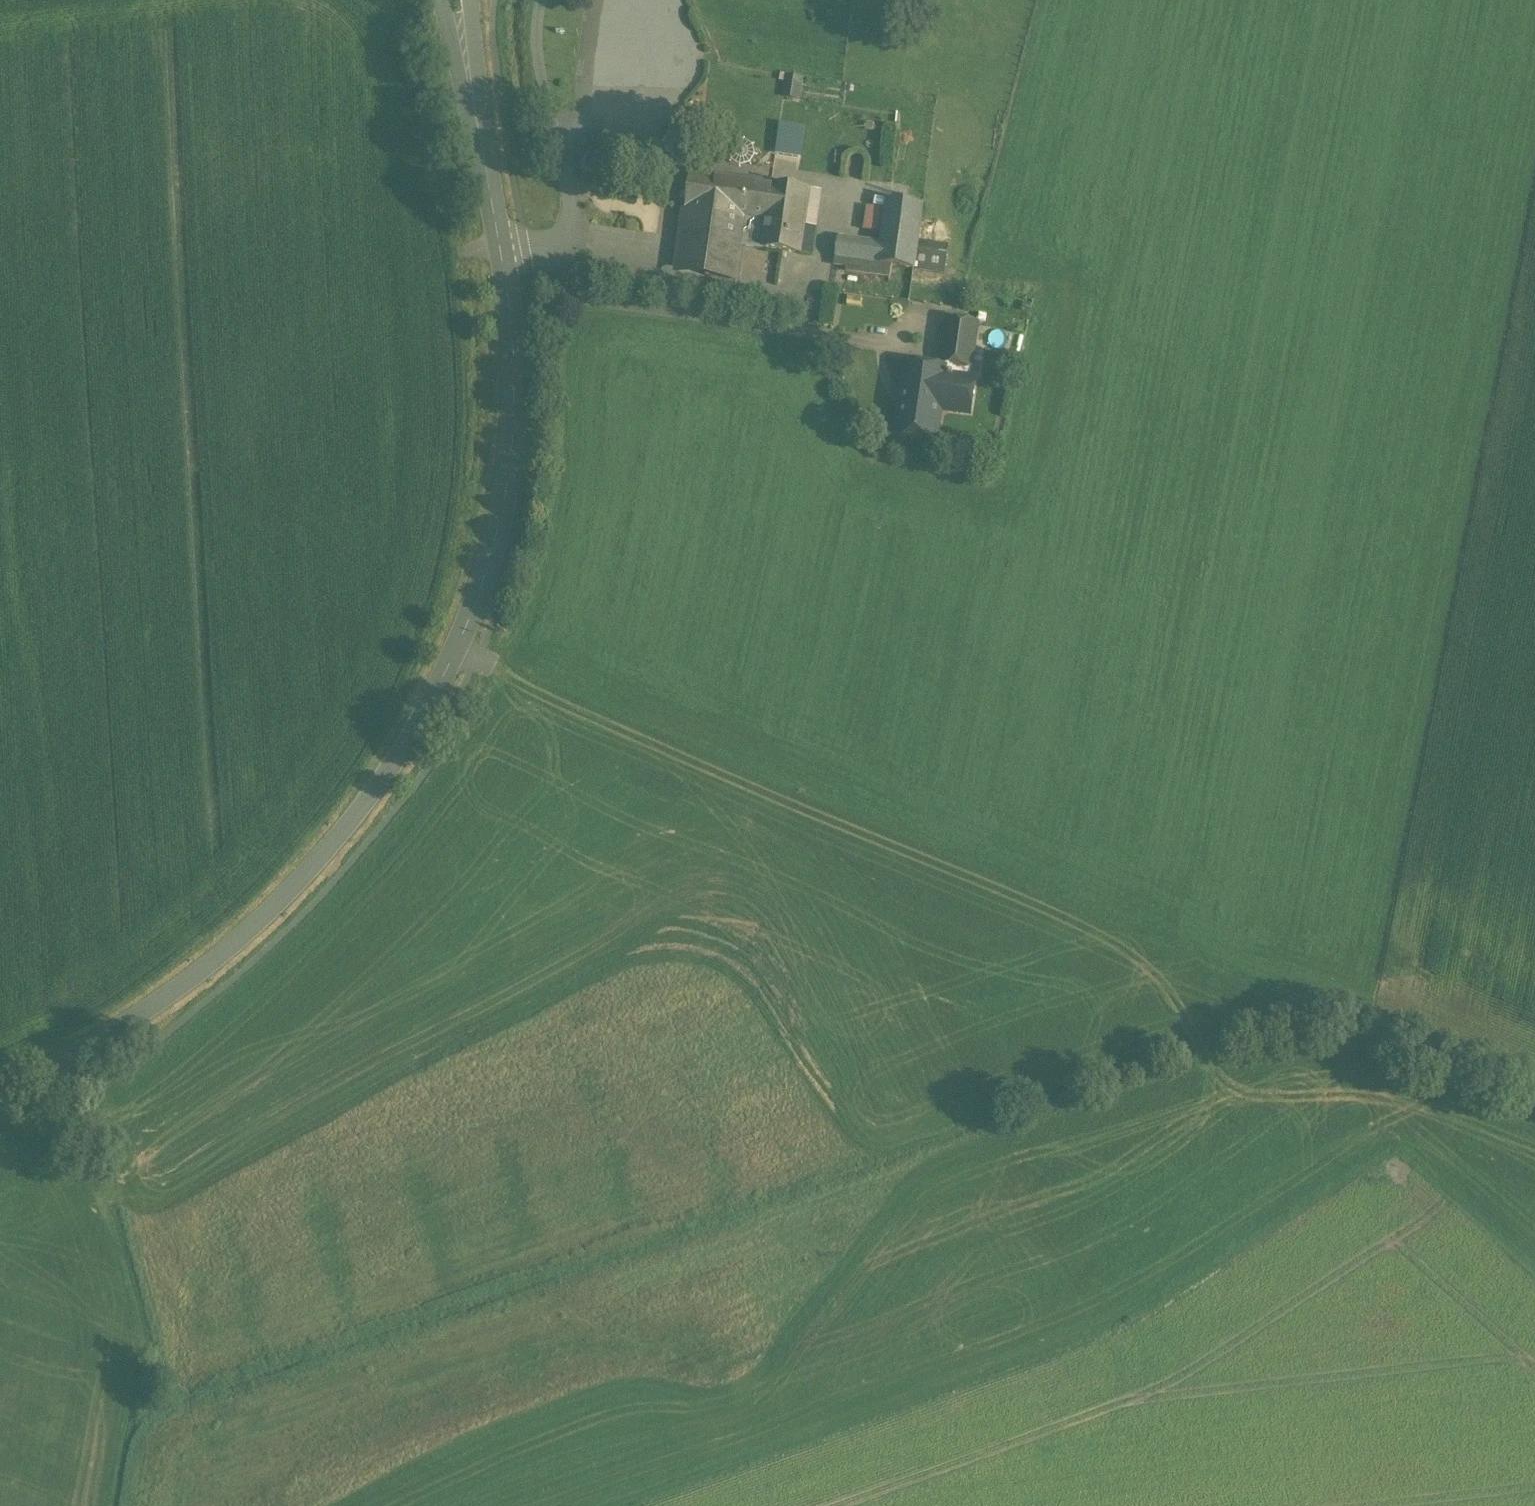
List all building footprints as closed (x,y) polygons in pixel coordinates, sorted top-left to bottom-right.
[(782,95),(801,98),(805,75),(787,72),(782,95)] [(798,128),(782,125),(778,155),(794,157),(798,128)] [(691,173),(678,267),(705,271),(705,276),(735,280),(740,247),(763,250),(763,248),(800,253),(804,225),(809,189),(691,173)] [(923,205),(887,200),(881,244),(838,239),(835,264),(847,266),(848,261),(891,267),(944,274),(948,246),(932,244),(931,246),(918,244),(918,241),(921,219),(923,205)] [(934,221),(921,219),(918,241),(931,242),(934,221)] [(804,225),(800,253),(813,255),(817,227),(804,225)] [(891,267),(848,261),(847,266),(846,272),(890,278),(891,267)] [(947,320),(944,344),(975,349),(978,324),(947,320)] [(944,344),(940,368),(945,369),(944,375),(970,378),(975,349),(944,344)] [(970,378),(944,375),(945,369),(940,368),(907,363),(896,434),(935,440),(940,409),(941,399),(970,403),(974,379),(970,378)] [(970,403),(941,399),(940,409),(969,413),(970,403)]
